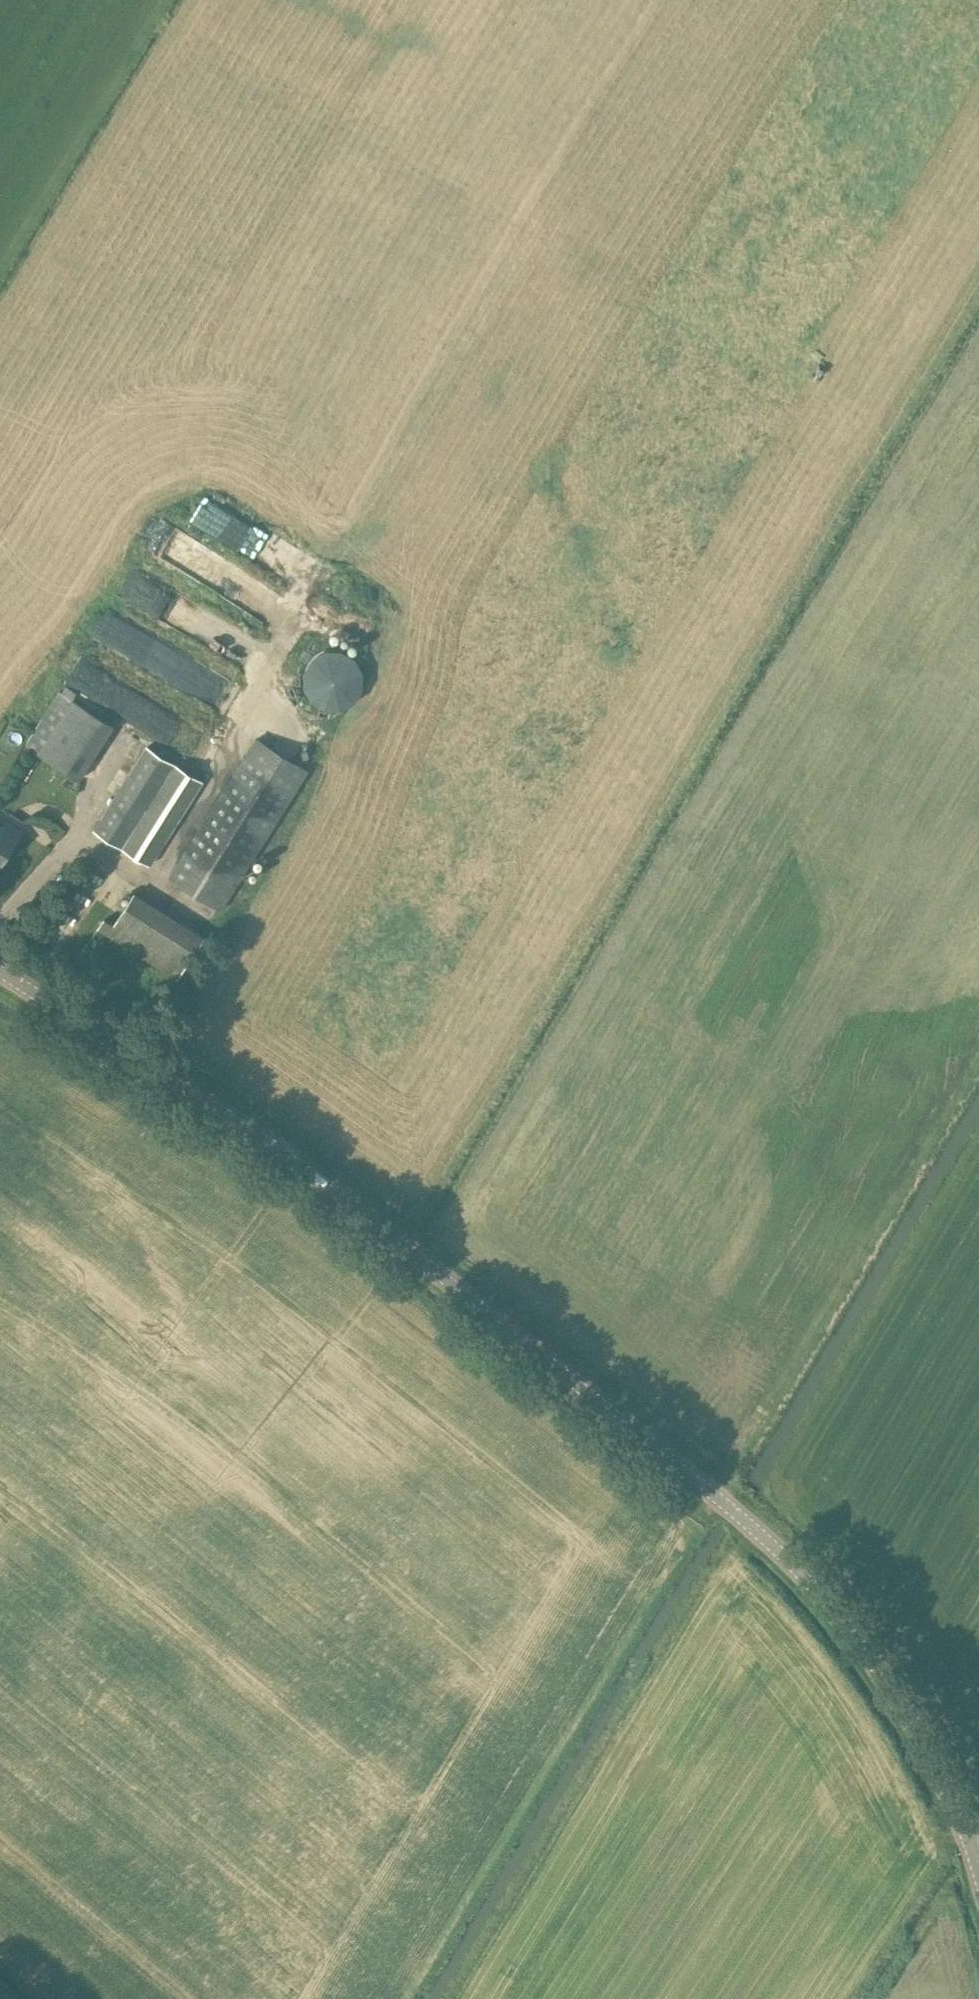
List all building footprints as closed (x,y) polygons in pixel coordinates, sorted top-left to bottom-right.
[(336,650),(333,650),(330,650),(327,651),(324,651),(322,652),(320,654),(317,655),(315,657),(313,659),(311,661),(310,663),(308,666),(307,669),(306,672),(305,676),(305,679),(306,682),(306,686),(307,689),(308,692),(310,694),(312,697),(314,699),(316,701),(318,702),(320,704),(323,705),(325,706),(328,706),(331,707),(334,707),(337,707),(341,706),(344,705),(347,704),(350,702),(352,700),(355,698),(357,696),(359,693),(360,690),(361,687),(362,685),(362,682),(362,679),(362,677),(362,674),(362,671),(361,669),(359,666),(358,663),(356,660),(354,658),(351,656),(349,654),(346,652),(342,651),(339,650),(336,650)] [(27,744),(85,779),(121,719),(63,684),(27,744)] [(257,736),(256,735),(168,876),(222,911),(310,770),(257,736)] [(204,780),(148,745),(94,829),(151,865),(204,780)] [(0,824),(0,865),(22,831),(7,821),(4,826),(0,824)] [(176,975),(204,930),(138,890),(119,922),(107,915),(99,929),(176,975)]
